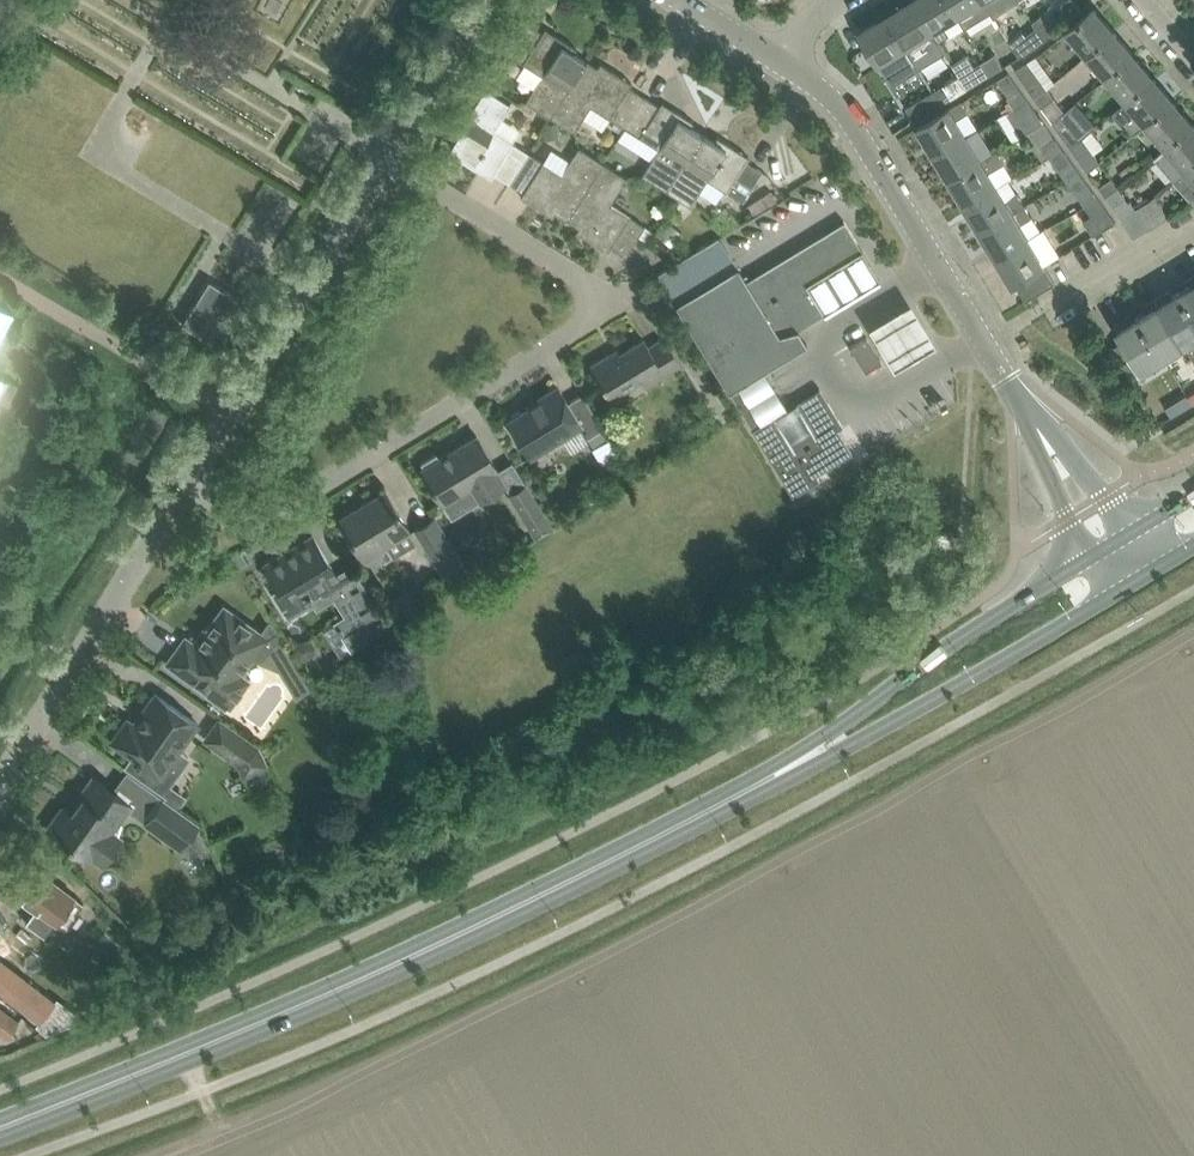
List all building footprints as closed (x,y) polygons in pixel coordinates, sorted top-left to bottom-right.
[(907,46),(933,30),(915,0),(911,0),(888,14),(907,46)] [(933,30),(933,29),(940,40),(951,33),(952,35),(966,26),(966,27),(967,27),(951,0),(915,0),(933,30)] [(967,27),(993,11),(987,0),(951,0),(967,27)] [(1073,15),(1082,7),(1076,0),(1067,0),(1063,3),(1073,15)] [(1068,29),(1088,53),(1115,30),(1095,6),(1068,29)] [(907,46),(888,14),(861,30),(880,61),(907,46)] [(1034,21),(1037,27),(1037,26),(1047,38),(1056,30),(1043,14),(1034,21)] [(526,100),(550,116),(586,58),(574,51),(577,47),(556,33),(553,38),(527,22),(508,52),(542,74),(526,100)] [(1038,46),(1047,38),(1037,26),(1037,27),(1028,34),(1038,46)] [(1115,30),(1088,53),(1108,77),(1135,53),(1115,30)] [(968,88),(994,72),(986,59),(976,65),(968,53),(953,62),(968,88)] [(986,59),(994,72),(1004,66),(997,53),(986,59)] [(1135,53),(1108,77),(1128,99),(1155,76),(1135,53)] [(586,58),(550,116),(574,131),(591,104),(610,116),(625,126),(644,95),(619,79),(622,75),(601,62),(598,66),(586,58)] [(1016,68),(1036,96),(1048,87),(1029,60),(1016,68)] [(1008,97),(1015,106),(1028,97),(1009,72),(999,78),(1010,95),(1008,97)] [(1148,122),(1174,99),(1155,76),(1128,99),(1114,112),(1123,123),(1125,121),(1135,133),(1148,122)] [(934,90),(942,104),(952,98),(944,85),(934,90)] [(511,103),(486,87),(450,144),(463,152),(460,157),(481,170),(484,165),(509,181),(528,151),(527,151),(518,144),(494,129),(511,103)] [(1036,96),(1054,121),(1066,111),(1048,87),(1036,96)] [(916,120),(942,104),(934,90),(908,106),(916,120)] [(643,174),(667,189),(703,132),(691,124),(694,120),(673,107),(670,111),(644,95),(625,126),(640,135),(659,147),(643,174)] [(1030,131),(1045,122),(1028,97),(1015,106),(1015,107),(1001,115),(1015,139),(1030,131)] [(1167,145),(1168,146),(1193,123),(1193,122),(1174,99),(1148,122),(1167,145)] [(919,126),(936,153),(967,134),(958,118),(970,111),(963,100),(919,126)] [(1054,121),(1072,146),(1084,137),(1094,129),(1082,112),(1077,116),(1076,109),(1080,106),(1077,102),(1066,111),(1054,121)] [(558,121),(547,122),(549,137),(559,136),(558,121)] [(1049,153),(1051,155),(1063,146),(1045,122),(1030,131),(1039,143),(1035,146),(1044,157),(1049,153)] [(1175,179),(1187,169),(1193,163),(1193,123),(1168,146),(1167,145),(1156,156),(1175,179)] [(1105,145),(1094,129),(1084,137),(1072,146),(1089,170),(1102,161),(1095,152),(1105,145)] [(526,130),(518,144),(527,151),(536,136),(526,130)] [(703,132),(667,189),(691,204),(707,178),(727,190),(743,200),(762,170),(735,153),(739,148),(718,135),(715,140),(703,132)] [(936,153),(951,179),(983,160),(983,159),(967,134),(936,153)] [(555,211),(568,218),(603,161),(579,146),(563,172),(544,160),(543,161),(528,151),(509,181),(535,197),(532,202),(553,215),(555,211)] [(1051,155),(1068,179),(1081,171),(1063,146),(1051,155)] [(983,160),(951,179),(967,205),(998,186),(990,172),(1007,162),(1000,149),(983,159),(983,160)] [(603,161),(568,218),(580,226),(577,230),(598,244),(600,239),(626,255),(639,235),(650,242),(657,232),(630,215),(611,203),(628,177),(603,161)] [(1187,169),(1175,179),(1157,194),(1162,202),(1184,189),(1193,180),(1193,163),(1187,169)] [(1068,179),(1086,205),(1099,196),(1081,171),(1068,179)] [(1100,185),(1107,195),(1120,186),(1113,176),(1100,185)] [(264,267),(298,198),(264,182),(230,250),(264,267)] [(998,186),(967,205),(983,231),(1026,205),(1018,193),(1007,199),(998,186)] [(1122,216),(1124,219),(1138,211),(1139,211),(1135,205),(1132,199),(1130,200),(1120,186),(1107,195),(1122,216)] [(1135,205),(1139,211),(1149,228),(1170,216),(1162,202),(1157,194),(1151,199),(1149,196),(1135,205)] [(1117,221),(1099,196),(1086,205),(1093,215),(1085,219),(1094,234),(1117,221)] [(1022,222),(1032,216),(1026,205),(983,231),(998,257),(1031,237),(1022,222)] [(1135,237),(1149,228),(1139,211),(1138,211),(1124,219),(1135,237)] [(676,303),(729,390),(737,385),(807,343),(798,328),(880,278),(844,219),(746,279),(719,235),(658,273),(676,303)] [(681,234),(667,221),(657,233),(671,245),(681,234)] [(1031,237),(998,257),(1014,283),(1016,282),(1046,264),(1062,254),(1045,228),(1043,229),(1031,237)] [(1056,282),(1046,264),(1016,282),(1027,299),(1056,282)] [(1193,310),(1193,274),(1186,279),(1189,285),(1182,290),(1193,310)] [(182,322),(211,340),(239,297),(210,278),(182,322)] [(1185,342),(1193,337),(1193,310),(1182,290),(1174,295),(1170,288),(1157,296),(1185,342)] [(892,305),(869,319),(894,359),(914,348),(934,335),(909,295),(892,305)] [(1141,315),(1165,355),(1185,342),(1157,296),(1145,304),(1148,310),(1141,315)] [(10,309),(11,310),(12,309),(12,308),(0,302),(0,330),(10,309)] [(1116,321),(1126,339),(1144,368),(1165,355),(1141,315),(1133,319),(1129,313),(1116,321)] [(678,356),(666,336),(649,346),(644,338),(612,358),(609,353),(591,364),(610,395),(652,370),(657,378),(682,363),(678,356)] [(866,370),(882,360),(867,336),(851,346),(866,370)] [(1131,375),(1144,368),(1126,339),(1114,346),(1131,375)] [(19,382),(5,376),(0,373),(0,421),(19,382)] [(507,420),(520,441),(531,459),(580,428),(586,437),(588,436),(594,446),(609,437),(603,427),(604,426),(583,392),(568,401),(558,384),(539,396),(541,399),(507,420)] [(760,423),(737,385),(729,390),(793,495),(820,479),(817,473),(852,452),(838,428),(843,425),(820,387),(795,402),(807,421),(787,433),(775,415),(760,423)] [(1173,416),(1193,403),(1193,402),(1187,391),(1166,404),(1173,416)] [(425,466),(421,468),(443,503),(472,486),(480,500),(506,484),(498,470),(499,469),(477,434),(440,457),(437,452),(422,462),(425,466)] [(537,538),(554,528),(526,483),(510,493),(537,538)] [(340,518),(352,538),(365,559),(388,545),(385,541),(409,526),(398,510),(386,490),(340,518)] [(470,575),(462,561),(434,516),(416,527),(443,572),(445,571),(454,585),(470,575)] [(937,530),(935,545),(959,547),(960,533),(937,530)] [(285,552),(265,564),(277,584),(281,589),(276,592),(290,616),(313,602),(330,591),(334,597),(345,616),(335,623),(336,624),(325,630),(340,654),(350,648),(351,650),(362,643),(364,642),(388,628),(389,627),(388,625),(381,614),(356,573),(355,573),(342,582),(339,576),(336,572),(335,569),(326,555),(313,534),(293,547),(294,549),(286,554),(285,552)] [(471,553),(467,559),(469,566),(475,570),(482,568),(486,562),(484,555),(478,551),(471,553)] [(395,606),(402,617),(431,599),(424,587),(416,592),(418,595),(413,598),(407,588),(390,598),(395,606)] [(12,595),(6,606),(17,611),(23,601),(12,595)] [(186,637),(167,662),(187,676),(231,708),(251,679),(243,673),(254,658),(260,662),(261,661),(271,644),(282,638),(272,620),(263,633),(244,619),(224,605),(196,644),(186,637)] [(395,606),(381,614),(388,625),(402,617),(395,606)] [(200,724),(156,692),(134,722),(128,718),(111,741),(132,756),(122,769),(152,790),(200,724)] [(220,716),(203,739),(237,764),(244,777),(269,765),(259,745),(220,716)] [(115,830),(133,804),(94,776),(80,796),(83,798),(73,812),(68,808),(51,831),(93,861),(94,859),(102,866),(124,836),(115,830)] [(179,807),(165,797),(164,796),(144,824),(200,864),(203,860),(202,859),(210,848),(199,824),(200,823),(179,807)] [(26,860),(7,885),(37,907),(25,922),(44,936),(55,920),(65,928),(82,904),(55,884),(57,882),(26,860)] [(39,1020),(55,999),(0,957),(0,990),(39,1020)] [(2,1008),(0,1007),(0,1032),(7,1037),(19,1021),(2,1008)]
